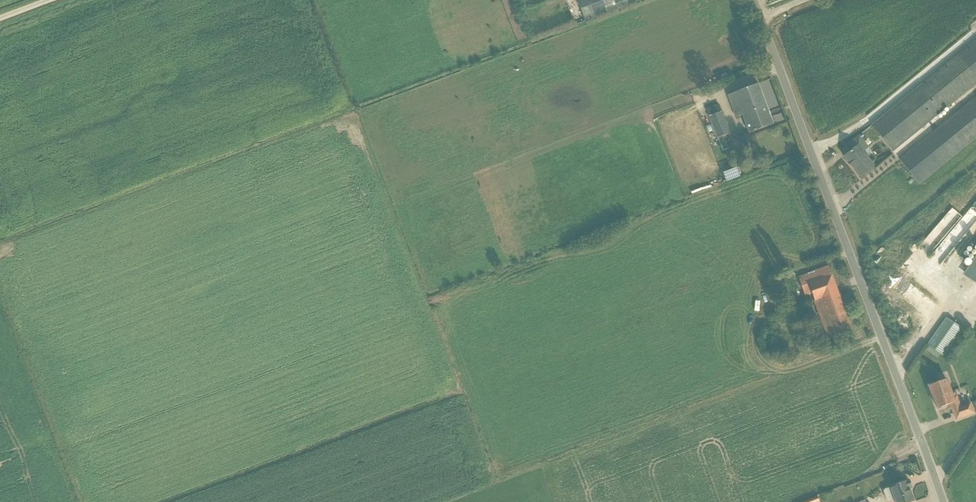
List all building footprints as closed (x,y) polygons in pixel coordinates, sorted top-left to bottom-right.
[(585,22),(644,0),(577,0),(585,22)] [(870,125),(893,152),(975,85),(975,39),(870,125)] [(748,133),(773,124),(758,85),(727,96),(735,118),(742,115),(748,133)] [(899,159),(919,185),(975,138),(975,96),(899,159)] [(719,105),(706,109),(717,139),(719,145),(732,140),(730,134),(722,111),(721,112),(719,105)] [(743,147),(751,143),(748,134),(737,138),(740,147),(742,146),(743,147)] [(844,157),(860,177),(874,166),(863,152),(869,147),(859,135),(847,144),(852,150),(844,157)] [(726,183),(741,177),(735,163),(720,169),(726,183)] [(946,248),(941,243),(962,216),(950,207),(918,248),(938,263),(941,259),(944,256),(941,254),(946,248)] [(962,276),(975,285),(975,255),(962,276)] [(827,340),(852,331),(829,267),(798,278),(805,297),(812,294),(814,301),(813,302),(827,340)] [(946,317),(926,345),(928,347),(926,350),(937,358),(939,354),(943,357),(963,329),(946,317)] [(906,352),(909,348),(903,344),(900,348),(906,352)] [(934,410),(953,403),(944,379),(925,386),(934,410)] [(892,449),(895,456),(911,450),(909,443),(892,449)] [(882,490),(887,501),(888,501),(893,500),(894,501),(911,501),(914,501),(908,488),(912,487),(909,481),(882,490)]
